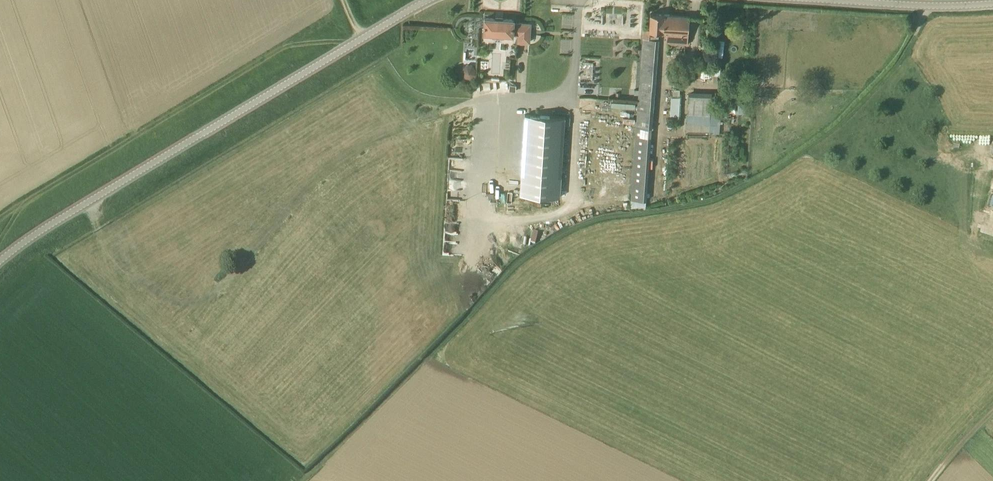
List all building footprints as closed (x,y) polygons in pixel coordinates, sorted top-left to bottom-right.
[(688,43),(689,26),(689,16),(664,14),(651,13),(650,29),(651,29),(664,30),(664,32),(668,32),(667,42),(688,43)] [(530,41),(531,23),(519,22),(519,23),(514,23),(514,19),(485,17),(484,33),(492,33),(492,37),(504,38),(504,34),(513,35),(513,33),(518,34),(518,40),(530,41)] [(644,29),(637,128),(652,129),(659,39),(651,39),(651,29),(650,29),(644,29)] [(472,64),(467,64),(463,68),(462,73),(466,77),(471,77),(475,74),(476,68),(472,64)] [(689,94),(688,123),(713,124),(714,110),(716,111),(717,98),(712,98),(712,96),(689,94)] [(672,95),(671,114),(680,114),(681,95),(672,95)] [(746,113),(747,99),(739,99),(738,112),(746,113)] [(525,114),(521,194),(561,196),(566,117),(525,114)]
